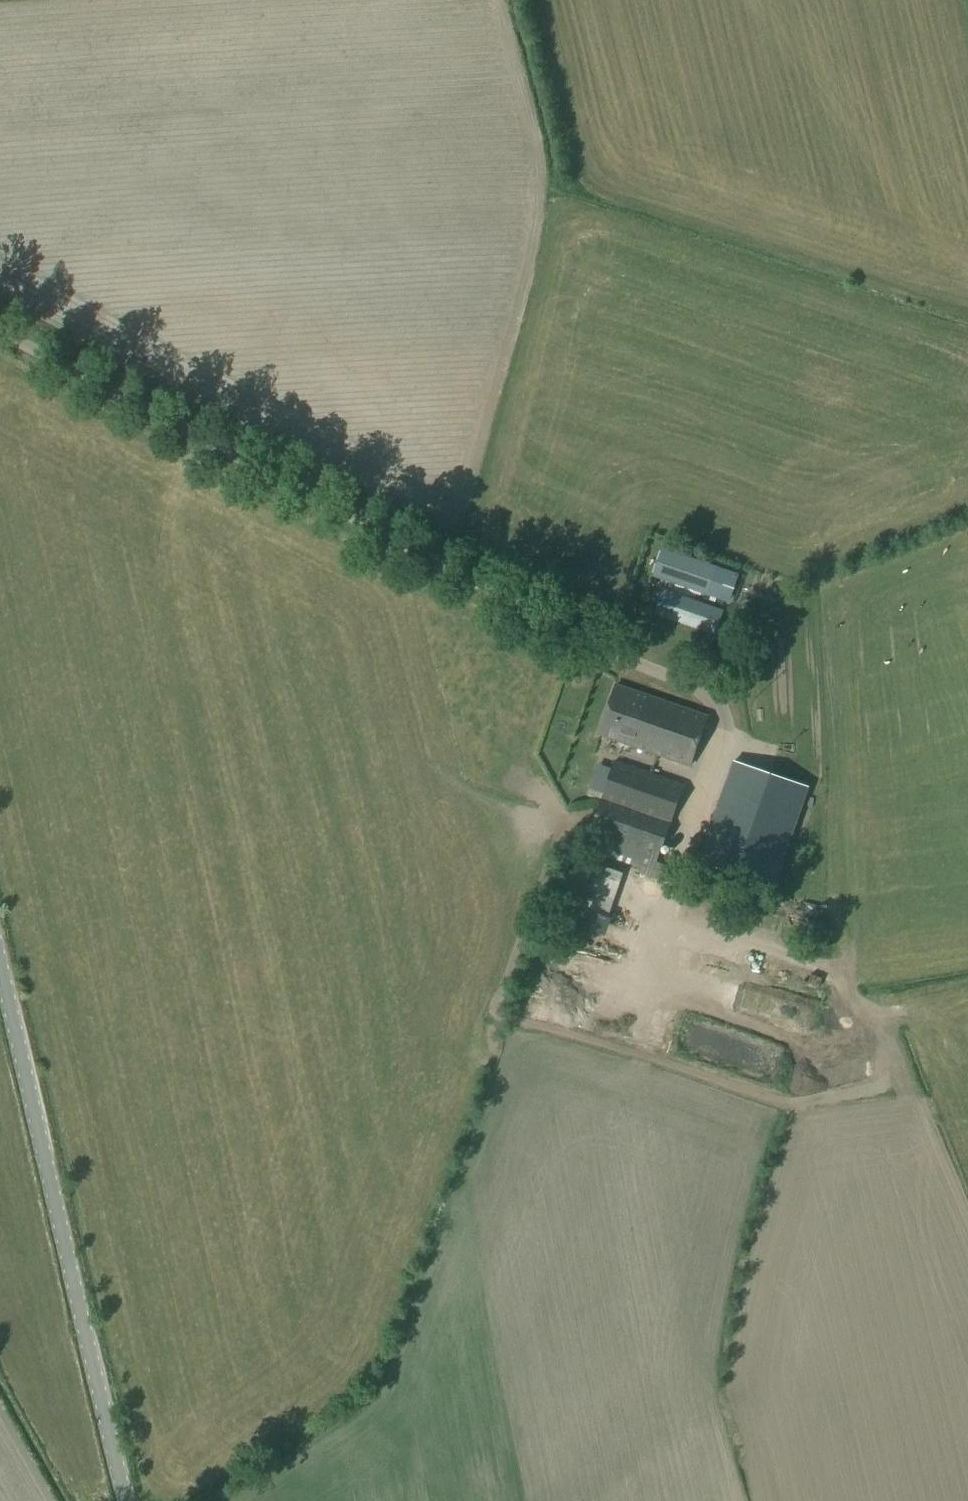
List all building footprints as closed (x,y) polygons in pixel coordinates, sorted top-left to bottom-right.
[(657,562),(655,577),(705,594),(712,581),(715,567),(664,549),(657,562)] [(659,616),(685,625),(694,602),(667,592),(659,616)] [(615,684),(597,735),(690,767),(708,716),(635,690),(615,684)] [(589,832),(590,832),(607,837),(601,854),(641,867),(639,873),(650,876),(667,883),(671,868),(657,863),(684,784),(615,759),(607,782),(596,778),(590,792),(602,796),(589,832)] [(734,762),(718,807),(717,808),(703,845),(745,857),(782,870),(810,790),(770,775),(734,762)] [(608,919),(623,874),(575,857),(559,902),(608,919)]
